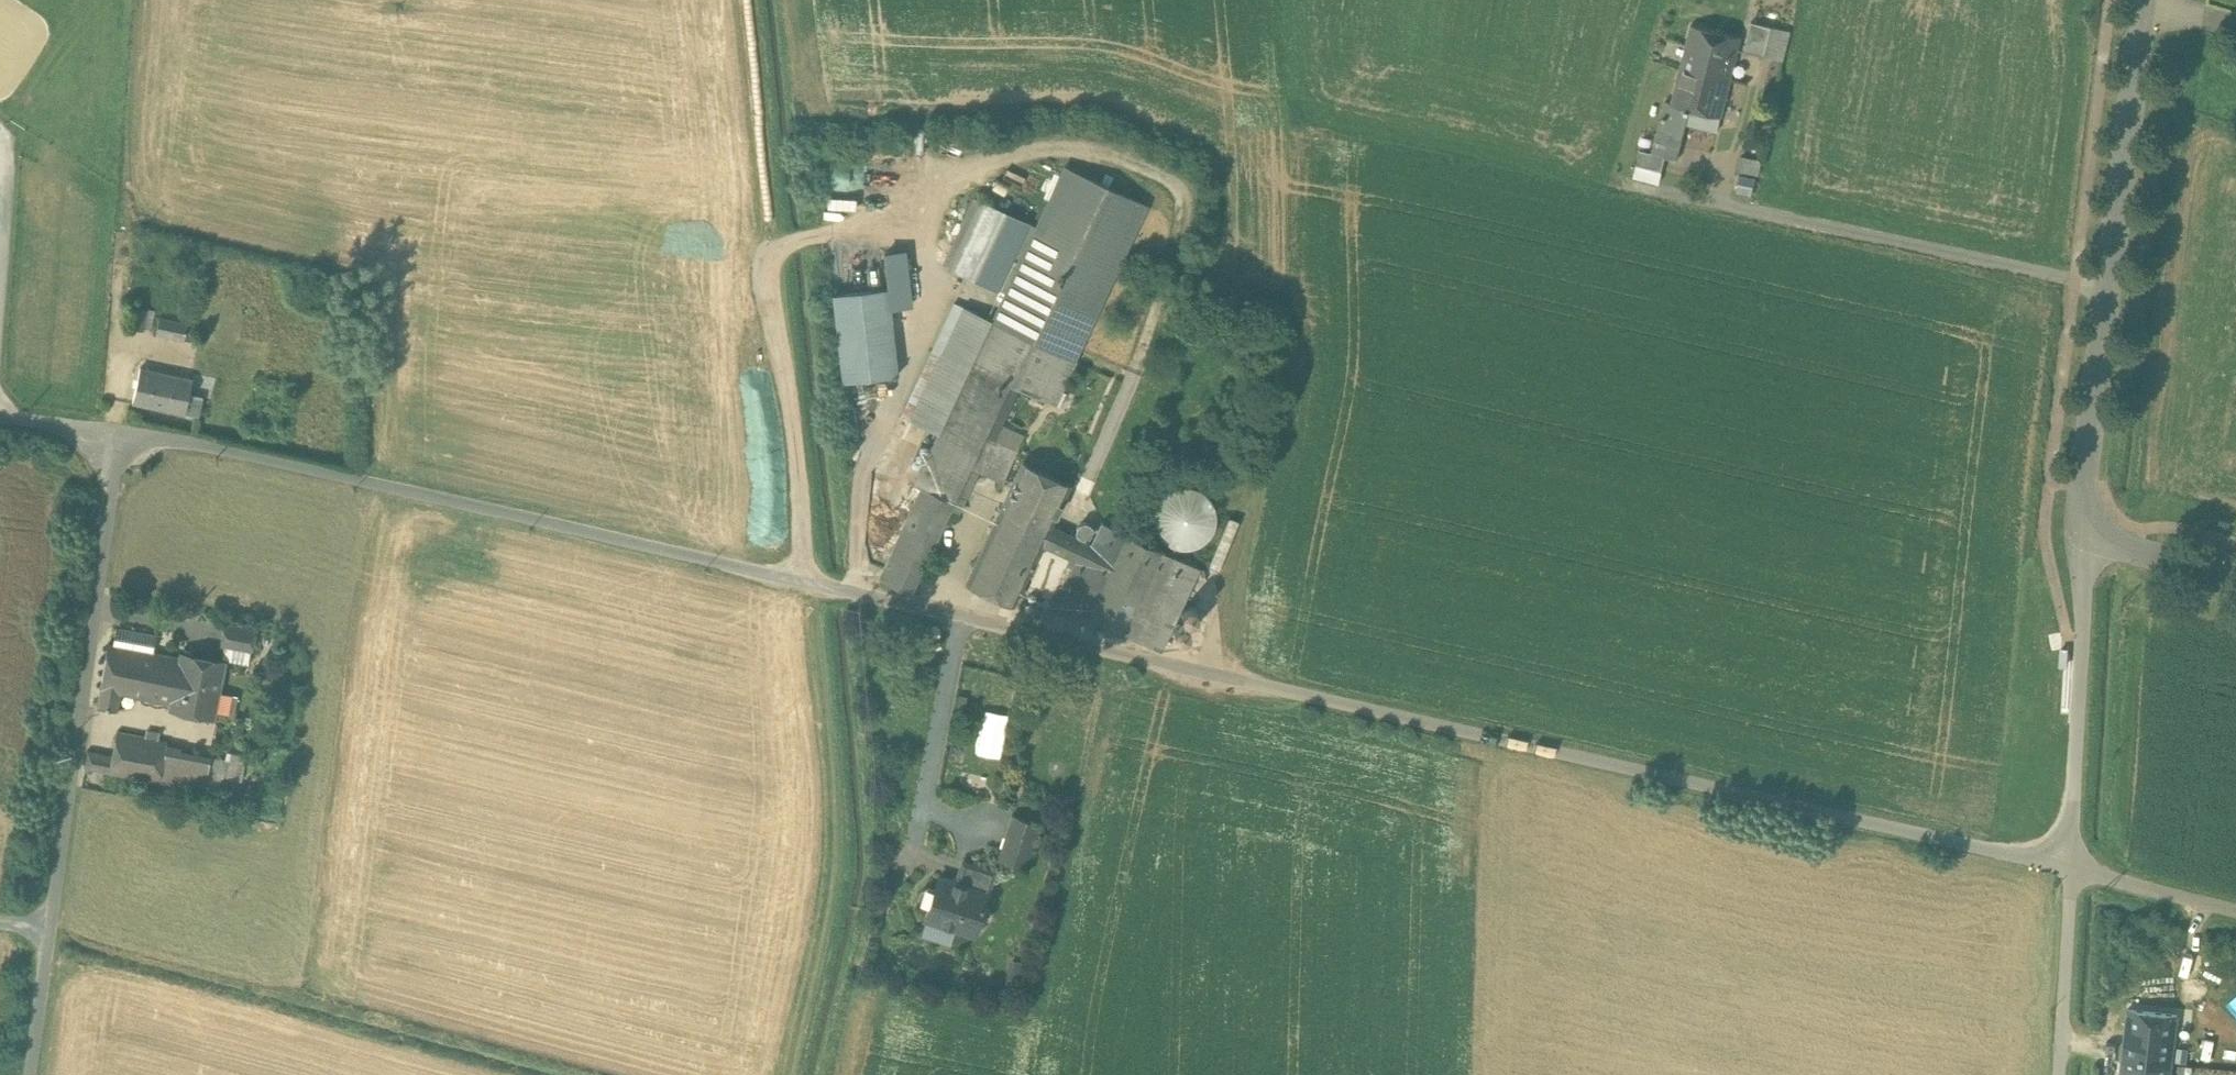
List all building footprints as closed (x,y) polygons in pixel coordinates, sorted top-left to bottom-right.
[(1772,26),(1752,21),(1745,51),(1765,56),(1772,26)] [(1742,36),(1692,24),(1681,68),(1731,80),(1742,36)] [(1731,80),(1681,68),(1672,102),(1672,103),(1691,108),(1691,109),(1722,116),(1731,80)] [(1691,108),(1672,103),(1672,102),(1667,101),(1660,127),(1684,133),(1691,109),(1691,108)] [(1684,133),(1660,127),(1654,153),(1666,156),(1677,159),(1684,133)] [(1654,153),(1642,150),(1638,166),(1662,171),(1666,156),(1654,153)] [(1066,166),(993,321),(1073,358),(1146,204),(1066,166)] [(1037,226),(975,197),(943,263),(1005,292),(1037,226)] [(905,252),(885,254),(889,287),(888,288),(890,305),(910,303),(905,252)] [(877,289),(833,294),(843,381),(898,375),(890,305),(888,288),(877,289)] [(954,302),(902,414),(937,431),(990,317),(954,302)] [(149,309),(136,306),(131,328),(144,331),(149,309)] [(188,323),(160,317),(157,333),(185,339),(188,323)] [(993,321),(992,320),(972,363),(1010,381),(1010,382),(1017,386),(1054,403),(1074,359),(1073,358),(993,321)] [(972,363),(916,485),(922,487),(923,486),(954,501),(971,465),(985,435),(1010,382),(1010,381),(972,363)] [(193,378),(141,367),(133,403),(186,414),(186,413),(198,416),(202,397),(190,394),(193,378)] [(1010,382),(985,435),(993,438),(1000,424),(1017,386),(1010,382)] [(1024,435),(1000,424),(993,438),(1017,450),(1024,435)] [(993,438),(985,435),(971,465),(978,469),(1003,480),(1017,450),(993,438)] [(1070,484),(1023,461),(1001,509),(1047,533),(1051,525),(1070,484)] [(954,501),(951,508),(959,511),(978,469),(971,465),(954,501)] [(954,501),(923,486),(922,487),(880,578),(912,592),(951,508),(954,501)] [(1214,529),(1216,517),(1214,506),(1207,496),(1197,489),(1185,487),(1173,489),(1163,496),(1157,506),(1155,518),(1157,530),(1164,540),(1174,546),(1186,549),(1198,546),(1208,539),(1214,529)] [(1001,509),(966,582),(1014,604),(1023,585),(1042,543),(1047,533),(1001,509)] [(1155,576),(1187,591),(1199,566),(1103,522),(1097,534),(1092,545),(1076,537),(1051,525),(1047,533),(1042,543),(1068,555),(1064,563),(1074,567),(1058,601),(1128,634),(1155,576)] [(1092,545),(1097,534),(1081,526),(1076,537),(1092,545)] [(1042,543),(1023,585),(1058,601),(1074,567),(1064,563),(1068,555),(1042,543)] [(1187,591),(1155,576),(1128,634),(1160,649),(1187,591)] [(256,630),(226,624),(222,644),(226,644),(252,650),(256,630)] [(114,644),(146,650),(149,634),(117,628),(114,644)] [(156,635),(149,634),(146,650),(153,651),(156,635)] [(174,705),(184,657),(153,651),(146,650),(114,644),(108,643),(101,689),(120,693),(174,705)] [(252,650),(226,644),(223,658),(250,663),(252,650)] [(184,657),(174,705),(174,708),(212,716),(213,711),(217,689),(223,662),(184,654),(184,657)] [(120,693),(101,689),(98,707),(117,710),(120,693)] [(240,693),(217,689),(213,711),(235,716),(240,693)] [(167,741),(118,731),(113,756),(110,772),(159,782),(167,744),(167,741)] [(167,744),(159,782),(175,785),(181,750),(182,747),(167,744)] [(211,756),(181,750),(175,785),(205,791),(211,756)] [(113,756),(89,751),(86,768),(110,772),(113,756)] [(227,759),(224,777),(244,781),(248,754),(228,751),(227,759)] [(211,756),(205,791),(221,794),(224,777),(227,759),(211,756)] [(1040,823),(1012,814),(998,858),(1026,867),(1040,823)] [(994,871),(970,863),(963,884),(988,892),(994,871)] [(963,884),(939,876),(935,888),(929,886),(922,889),(920,897),(923,904),(929,906),(925,918),(974,933),(979,920),(983,921),(988,919),(990,912),(988,906),(983,905),(988,892),(963,884)] [(2125,1057),(2170,1062),(2172,1062),(2177,1015),(2129,1009),(2123,1057),(2125,1057)] [(2125,1057),(2123,1074),(2169,1074),(2170,1062),(2125,1057)]
